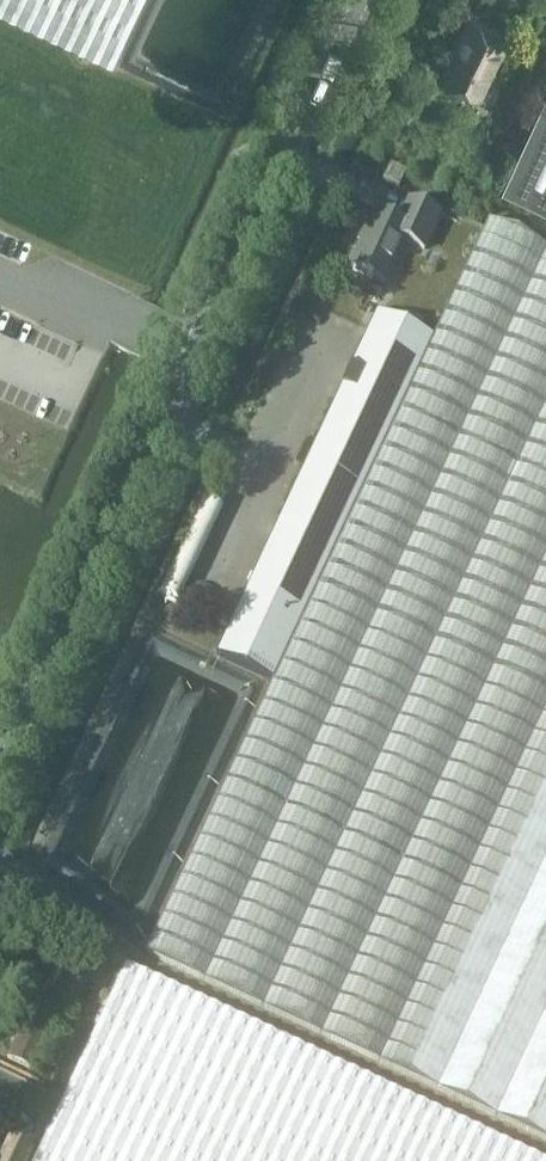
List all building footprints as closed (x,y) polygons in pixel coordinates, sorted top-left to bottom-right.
[(113,64),(143,0),(0,0),(0,11),(113,64)] [(456,47),(441,78),(479,96),(508,35),(491,28),(492,27),(491,26),(489,29),(481,25),(483,22),(482,22),(481,23),(470,17),(463,32),(466,33),(465,35),(460,37),(458,42),(460,46),(459,48),(456,47)] [(505,184),(545,205),(545,96),(505,184)] [(390,165),(389,166),(383,179),(399,187),(406,172),(390,165)] [(349,266),(374,277),(384,282),(404,239),(423,248),(439,215),(409,201),(399,223),(375,212),(349,266)] [(272,679),(272,680),(144,952),(446,1093),(545,1140),(545,248),(487,221),(433,337),(272,679)] [(216,653),(272,679),(433,337),(377,311),(351,367),(343,385),(342,384),(216,653)] [(207,491),(161,590),(181,599),(227,500),(207,491)] [(46,1135),(34,1160),(545,1160),(401,1093),(125,964),(66,1093),(46,1135)] [(27,1140),(17,1135),(13,1133),(3,1154),(0,1152),(0,1160),(23,1160),(32,1142),(27,1140)]
